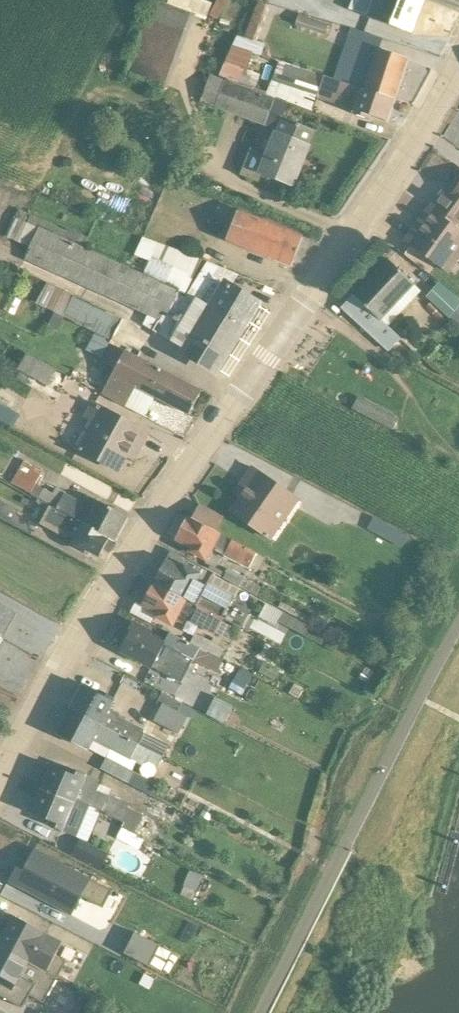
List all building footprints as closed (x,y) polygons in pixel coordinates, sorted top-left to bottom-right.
[(196,15),(152,0),(126,75),(167,91),(168,90),(196,15)] [(348,11),(411,35),(424,0),(353,0),(348,11)] [(269,8),(254,4),(233,45),(261,55),(265,45),(256,42),(269,8)] [(298,17),(295,27),(323,37),(328,26),(298,17)] [(382,39),(348,29),(332,79),(392,100),(392,99),(405,61),(379,51),(382,39)] [(219,77),(246,87),(251,72),(248,70),(254,53),(233,45),(219,77)] [(372,118),(387,123),(392,100),(279,61),(275,70),(265,95),(288,104),(312,113),(317,98),(352,110),(350,115),(351,115),(370,121),(372,118)] [(262,177),(294,189),(315,132),(283,118),(288,104),(265,95),(219,77),(210,76),(199,104),(273,131),(264,154),(250,149),(239,176),(258,184),(262,177)] [(428,208),(458,230),(458,185),(453,194),(444,188),(428,208)] [(427,208),(403,241),(448,275),(458,259),(458,231),(427,208)] [(14,220),(84,249),(88,239),(66,230),(18,210),(14,220)] [(237,212),(226,242),(226,243),(290,268),(302,238),(237,212)] [(6,237),(30,248),(37,230),(14,220),(6,237)] [(169,342),(196,302),(129,269),(84,249),(37,230),(24,260),(72,282),(102,296),(148,316),(142,325),(169,342)] [(169,342),(217,378),(263,303),(232,286),(237,275),(142,237),(129,269),(196,302),(169,342)] [(420,293),(387,260),(341,308),(387,353),(401,340),(387,328),(420,293)] [(47,284),(37,305),(111,342),(122,321),(47,284)] [(425,298),(430,304),(424,310),(438,323),(444,317),(458,329),(458,301),(438,284),(425,298)] [(65,319),(55,314),(48,328),(59,333),(65,319)] [(111,342),(95,334),(87,351),(103,359),(111,342)] [(154,399),(188,416),(202,392),(201,392),(111,346),(102,364),(114,370),(101,395),(101,396),(144,418),(154,399)] [(48,387),(56,372),(25,355),(17,369),(19,370),(15,379),(25,384),(29,377),(48,387)] [(358,398),(351,410),(391,431),(398,419),(358,398)] [(89,421),(74,449),(118,474),(127,458),(134,462),(150,433),(92,401),(83,418),(89,421)] [(18,416),(0,407),(0,422),(12,428),(18,416)] [(10,485),(113,541),(126,518),(88,497),(84,504),(56,487),(52,494),(36,485),(43,472),(23,461),(10,485)] [(270,540),(299,500),(251,469),(235,493),(241,498),(231,512),(270,540)] [(21,522),(26,505),(0,498),(0,516),(21,522)] [(36,503),(48,510),(41,525),(49,530),(49,531),(67,540),(70,535),(74,536),(74,537),(69,547),(84,553),(86,550),(99,557),(108,539),(38,500),(36,503)] [(222,519),(199,506),(192,520),(215,532),(222,519)] [(187,517),(175,541),(188,548),(187,552),(206,562),(214,548),(225,553),(224,556),(248,569),(249,568),(256,572),(263,559),(187,517)] [(374,518),(367,530),(412,554),(419,542),(374,518)] [(204,569),(170,552),(154,583),(222,619),(233,598),(208,585),(207,587),(197,582),(204,569)] [(210,567),(208,571),(256,596),(260,587),(243,579),(244,577),(228,569),(225,574),(210,567)] [(154,583),(141,606),(155,614),(154,617),(172,628),(176,621),(183,624),(187,616),(191,618),(190,621),(214,634),(215,633),(227,639),(232,629),(221,622),(222,619),(154,583)] [(280,603),(278,607),(313,625),(317,618),(308,614),(307,616),(280,603)] [(0,606),(0,638),(2,639),(16,615),(0,606)] [(279,623),(303,636),(308,627),(284,614),(279,623)] [(126,640),(120,653),(151,669),(155,663),(172,672),(181,655),(216,673),(223,661),(170,633),(164,643),(151,635),(152,632),(133,621),(124,639),(126,640)] [(190,643),(219,658),(223,650),(210,643),(210,642),(195,634),(190,643)] [(280,670),(263,662),(257,674),(275,682),(280,670)] [(240,700),(253,676),(238,668),(226,692),(225,692),(240,700)] [(163,678),(157,690),(191,707),(197,697),(163,678)] [(104,697),(81,686),(68,710),(163,756),(168,746),(143,733),(144,731),(119,717),(120,715),(110,709),(115,699),(105,694),(104,697)] [(182,703),(162,693),(156,703),(161,706),(153,721),(177,733),(187,717),(178,712),(182,703)] [(145,761),(157,768),(163,756),(68,710),(56,734),(88,751),(89,749),(106,758),(111,750),(142,766),(145,761)] [(152,796),(158,785),(106,759),(101,770),(152,796)] [(70,774),(50,765),(41,785),(62,797),(75,802),(76,800),(102,810),(101,814),(124,823),(122,828),(133,833),(142,815),(127,807),(129,804),(108,795),(110,790),(99,785),(101,781),(72,770),(70,774)] [(138,851),(144,840),(122,828),(124,823),(101,814),(102,810),(76,800),(75,802),(62,797),(41,785),(29,812),(30,812),(49,820),(47,825),(63,832),(68,820),(82,826),(80,829),(114,844),(115,844),(117,840),(138,851)] [(105,863),(110,851),(80,840),(76,853),(105,863)] [(16,867),(8,882),(71,916),(82,896),(103,907),(111,890),(34,849),(22,870),(16,867)] [(184,887),(181,895),(190,899),(195,890),(204,894),(210,881),(190,872),(183,886),(184,887)] [(14,916),(0,942),(0,947),(56,977),(64,963),(54,957),(62,943),(14,916)] [(134,934),(123,955),(159,972),(170,951),(134,934)] [(22,1009),(29,997),(43,1004),(57,978),(0,947),(0,996),(22,1009)]
